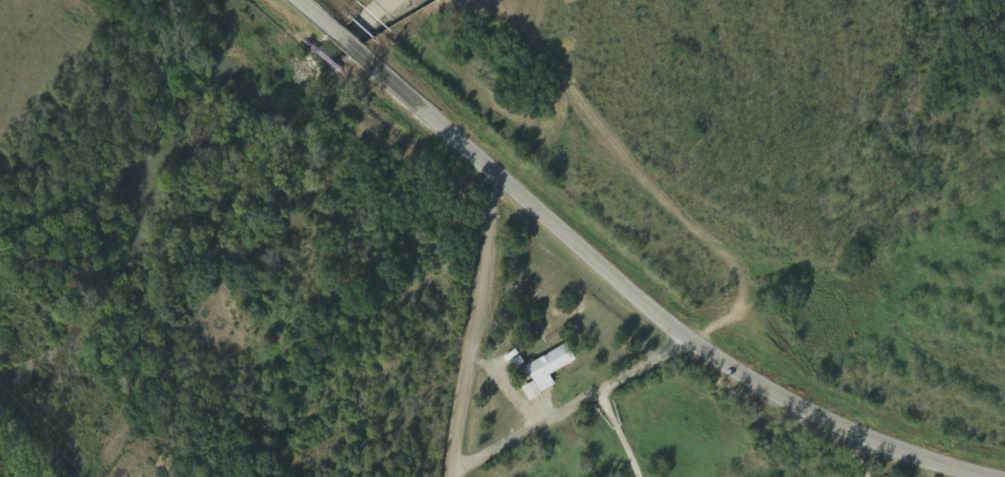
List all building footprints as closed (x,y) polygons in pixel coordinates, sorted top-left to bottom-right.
[(527,365),(536,382),(524,387),(531,400),(558,386),(552,375),(578,361),(569,344),(527,365)]
